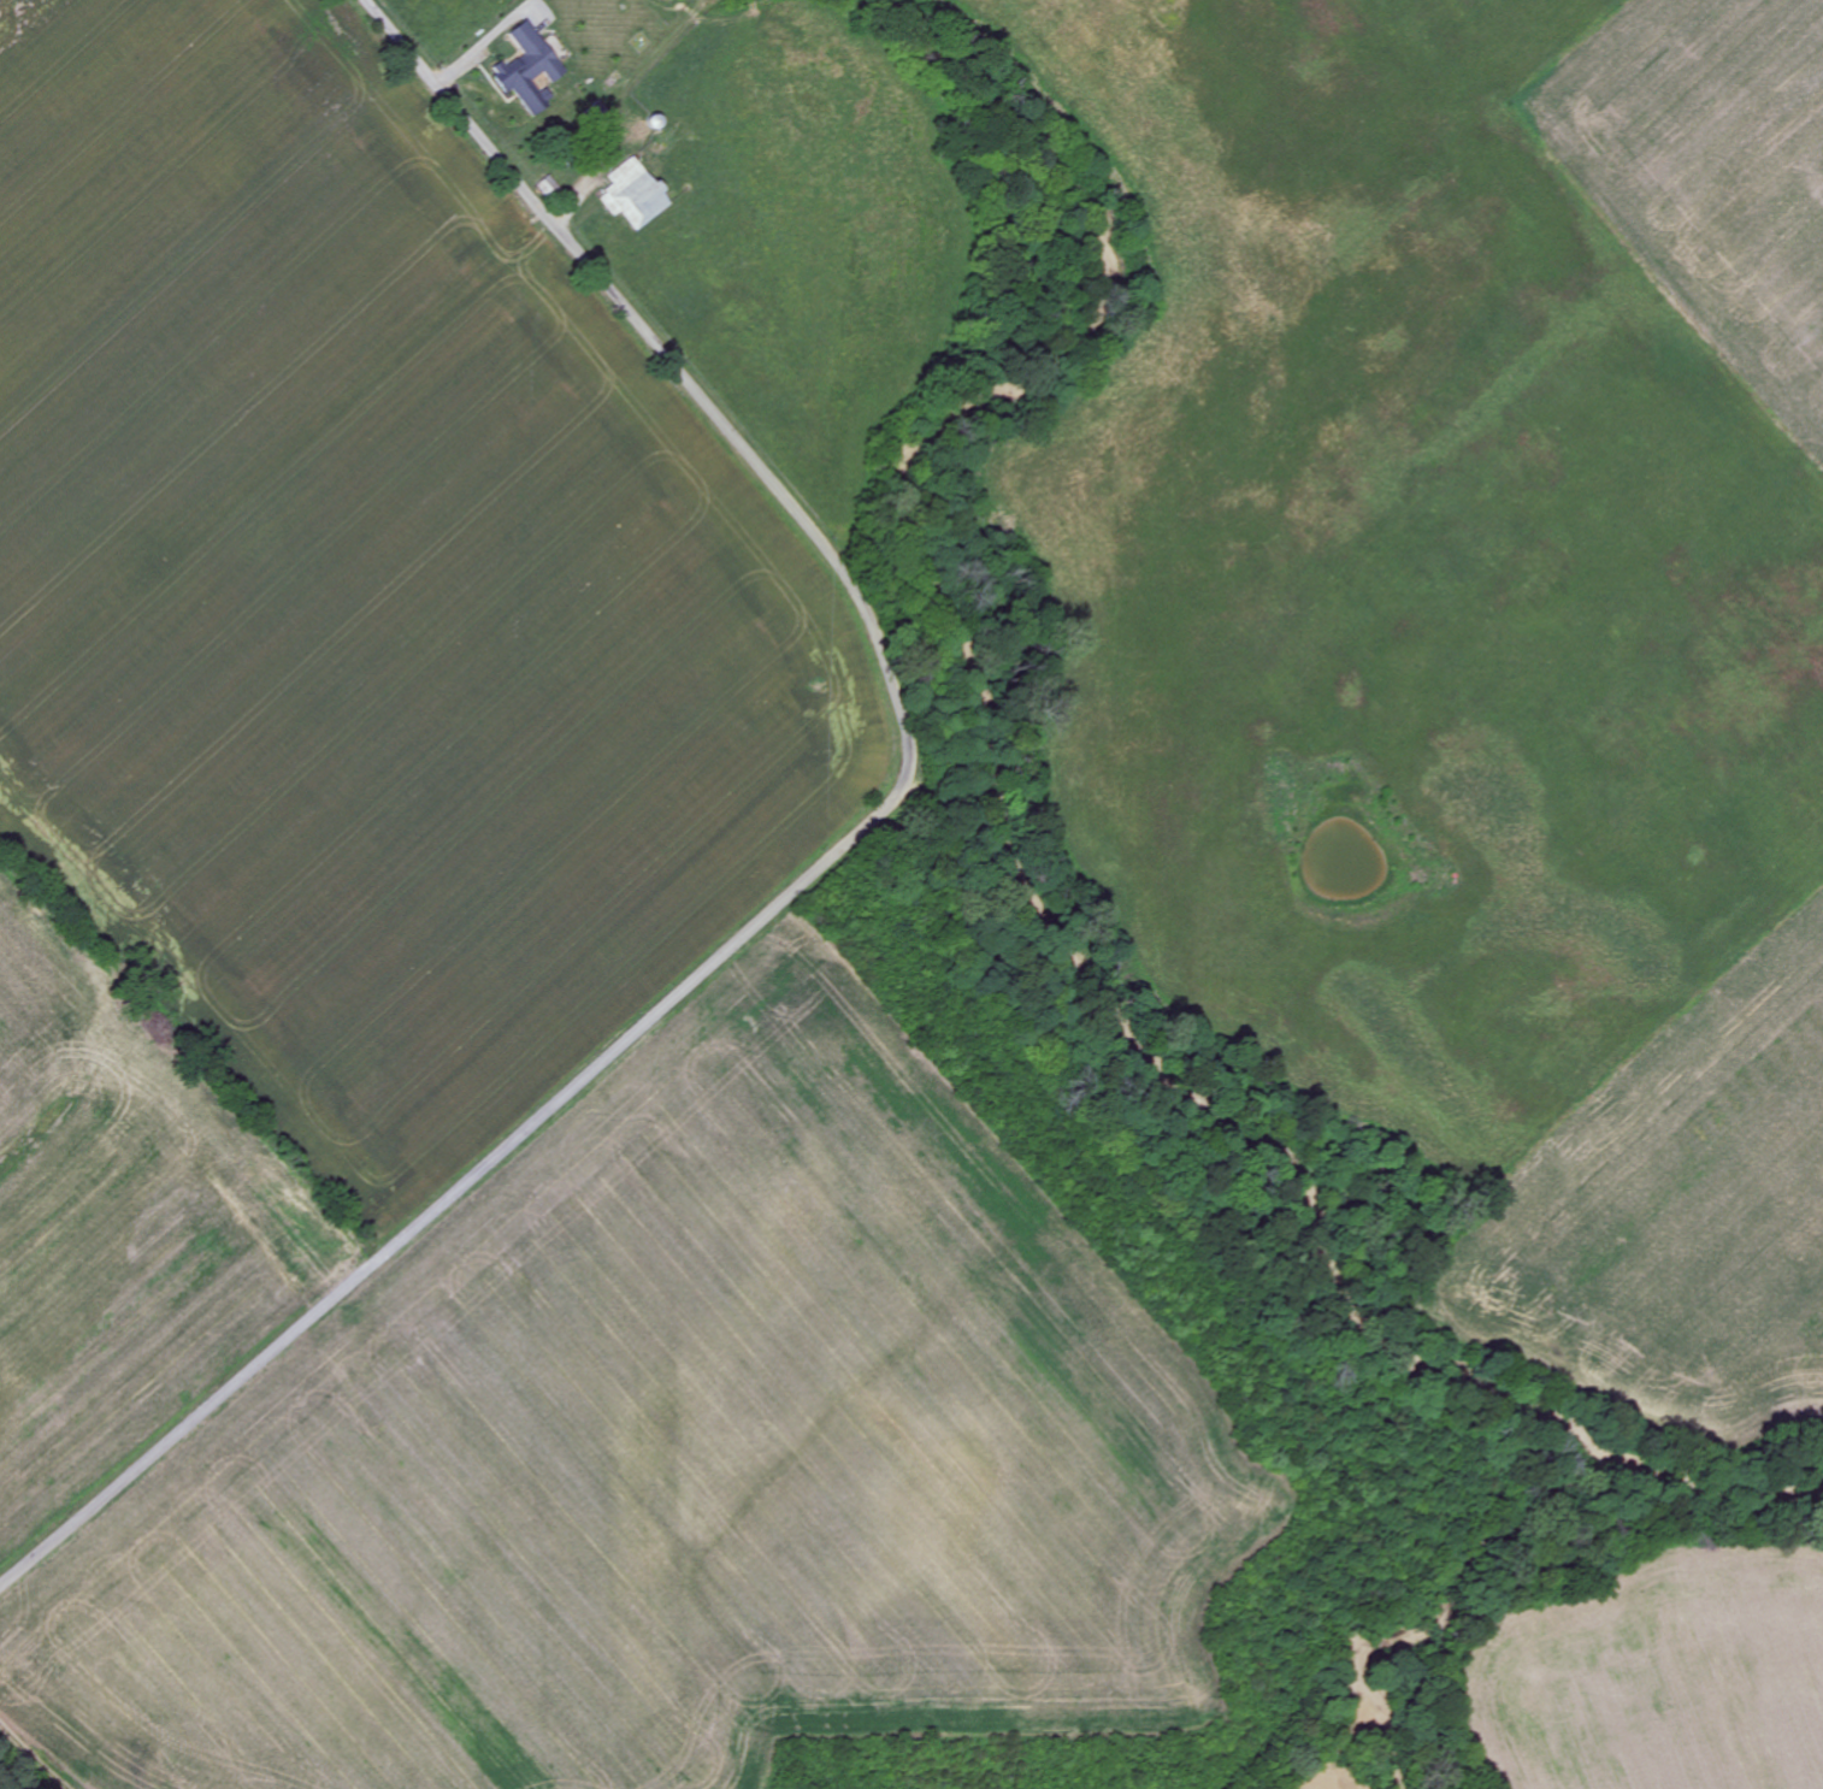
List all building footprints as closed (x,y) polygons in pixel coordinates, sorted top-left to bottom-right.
[(564,73),(525,20),(507,34),(520,53),(491,75),(506,95),(512,91),(532,118),(554,102),(544,89),(564,73)] [(611,114),(597,101),(587,112),(602,125),(611,114)] [(670,205),(633,158),(608,178),(614,186),(599,198),(615,219),(621,214),(636,233),(670,205)]
